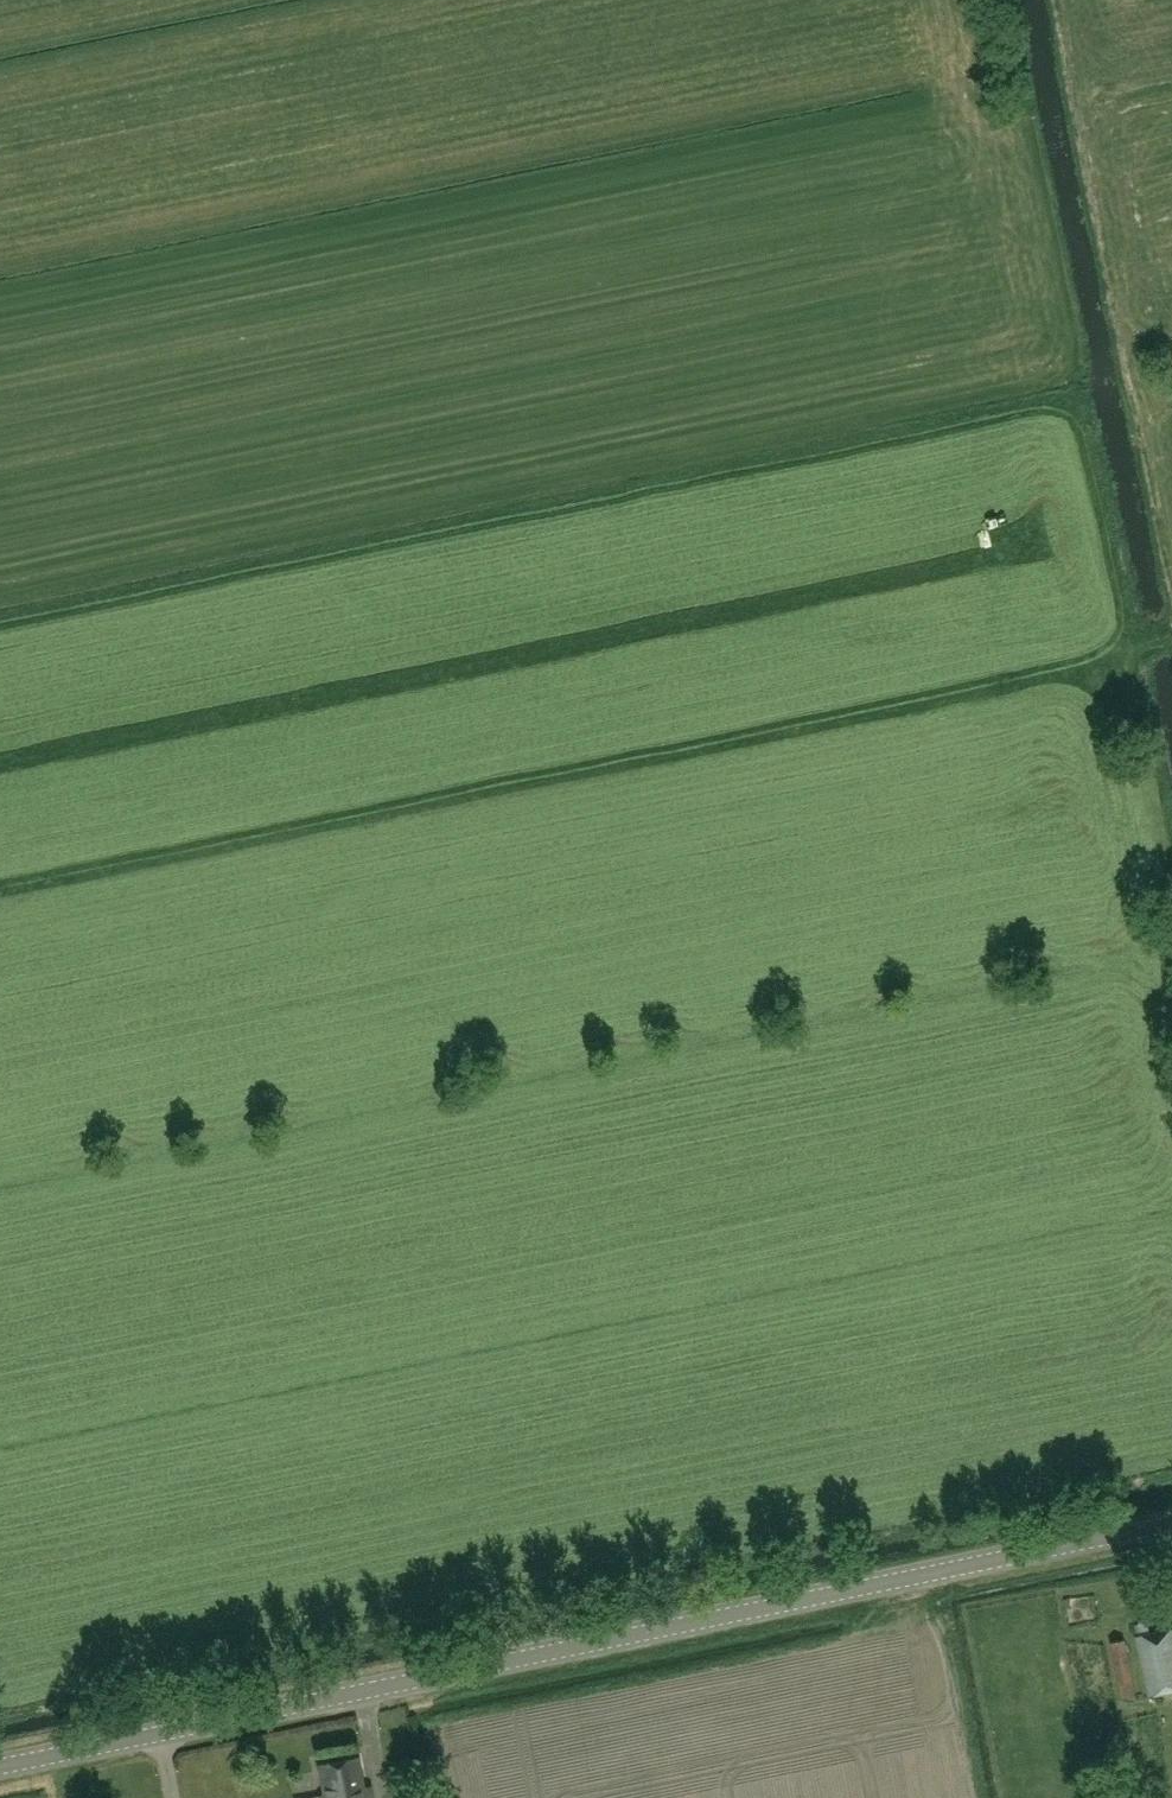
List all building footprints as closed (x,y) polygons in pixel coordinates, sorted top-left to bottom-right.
[(1171,1690),(1171,1629),(1136,1636),(1149,1695),(1171,1690)] [(1121,1698),(1136,1694),(1126,1638),(1111,1641),(1121,1698)] [(372,1785),(364,1786),(359,1757),(322,1763),(326,1794),(320,1795),(321,1797),(374,1797),(372,1785)]
